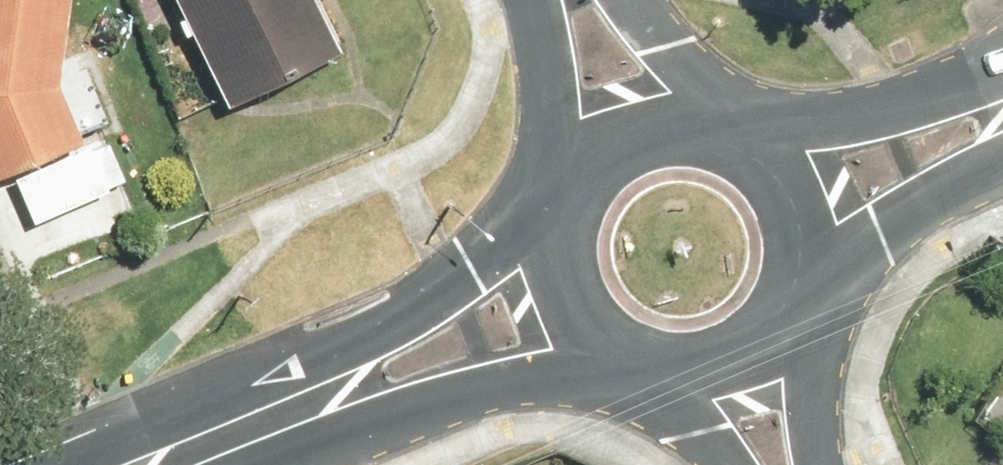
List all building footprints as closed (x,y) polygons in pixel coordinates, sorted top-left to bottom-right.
[(77,152),(54,96),(68,0),(0,0),(0,183),(77,152)] [(220,118),(335,64),(304,0),(164,0),(220,118)]
